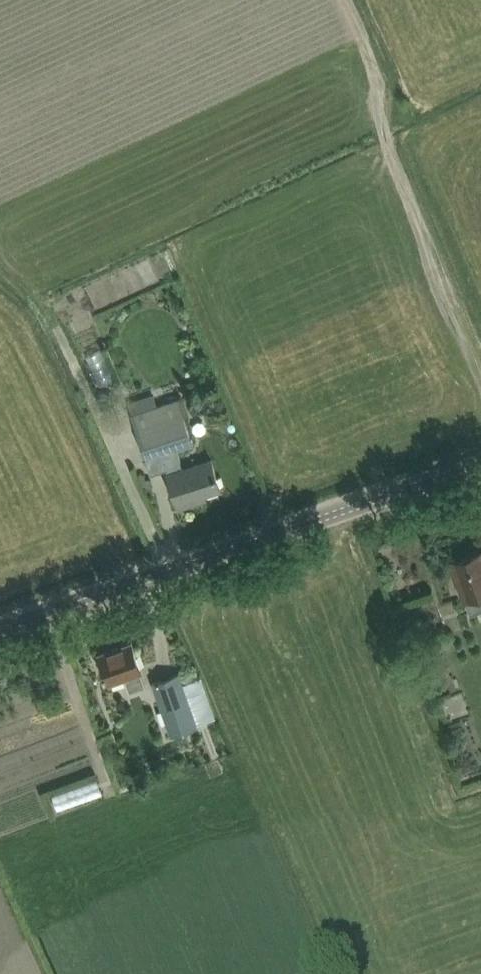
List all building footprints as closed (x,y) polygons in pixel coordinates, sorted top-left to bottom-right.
[(106,389),(120,383),(108,354),(94,359),(106,389)] [(222,488),(216,469),(212,458),(183,468),(177,447),(194,442),(180,398),(160,405),(155,393),(129,402),(145,454),(152,473),(168,468),(180,506),(197,500),(196,496),(222,488)] [(453,559),(466,595),(472,612),(479,610),(480,609),(480,549),(453,559)] [(100,652),(107,671),(111,682),(127,676),(132,689),(145,684),(140,672),(143,670),(133,641),(100,652)] [(216,718),(207,690),(203,675),(201,676),(183,681),(180,672),(153,681),(160,699),(158,700),(159,704),(161,703),(172,733),(198,724),(216,718)]
